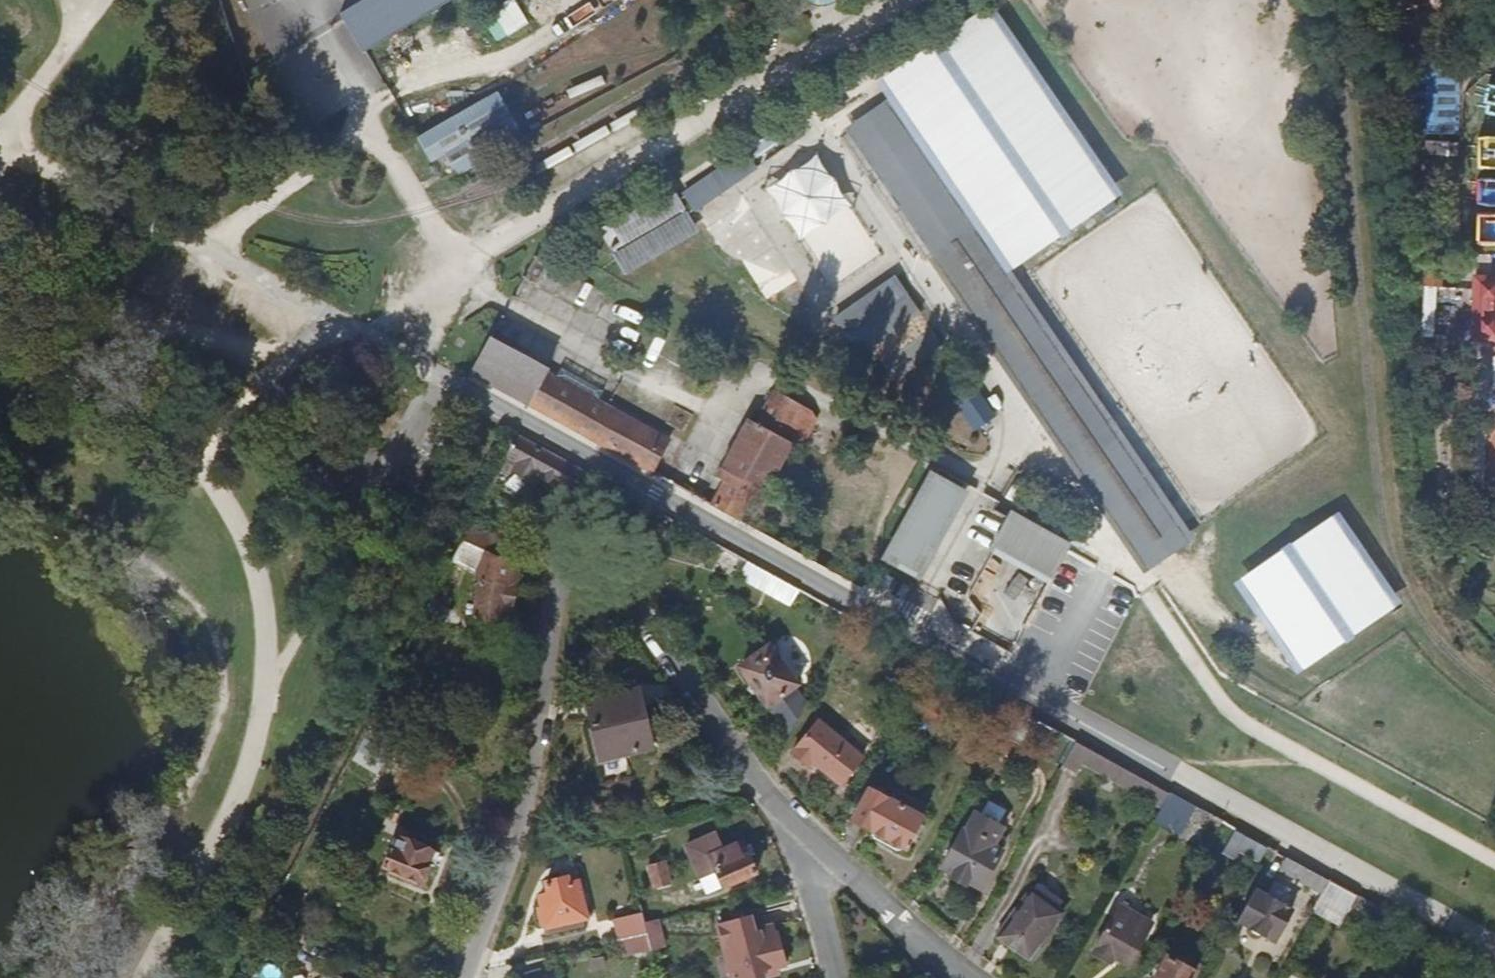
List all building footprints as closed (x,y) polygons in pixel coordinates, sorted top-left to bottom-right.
[(382,0),(363,0),(340,14),(345,22),(382,0)] [(363,53),(413,23),(399,0),(382,0),(345,22),(363,53)] [(413,23),(452,0),(399,0),(413,23)] [(485,15),(498,40),(530,23),(518,0),(514,0),(485,15)] [(1008,274),(1124,195),(993,4),(878,83),(1008,274)] [(458,176),(526,137),(519,126),(510,110),(499,91),(419,138),(433,162),(446,155),(458,176)] [(1196,539),(1012,271),(1008,274),(888,99),(884,102),(1189,544),(1196,539)] [(1189,544),(884,102),(853,123),(1152,570),(1189,544)] [(794,118),(779,129),(789,144),(805,134),(794,118)] [(1152,570),(853,123),(846,128),(1145,575),(1152,570)] [(773,154),(775,138),(758,135),(755,152),(773,154)] [(746,151),(686,194),(697,210),(758,168),(746,151)] [(635,225),(631,219),(675,192),(673,188),(611,226),(617,236),(635,225)] [(623,271),(696,228),(675,192),(631,219),(635,225),(617,236),(621,242),(610,249),(623,271)] [(472,242),(486,207),(484,208),(468,240),(472,242)] [(1472,275),(1471,341),(1494,341),(1494,275),(1472,275)] [(862,354),(920,313),(896,278),(836,319),(862,354)] [(895,379),(943,346),(934,331),(884,364),(895,379)] [(544,372),(549,364),(492,333),(477,362),(471,374),(526,404),(544,372)] [(607,406),(544,372),(526,404),(589,439),(607,406)] [(762,500),(795,441),(803,440),(814,420),(811,409),(774,390),(756,423),(747,418),(714,478),(723,483),(711,505),(739,520),(742,514),(753,495),(762,500)] [(589,439),(654,474),(662,459),(671,441),(607,406),(589,439)] [(597,477),(567,461),(565,463),(517,438),(507,458),(517,463),(512,473),(535,486),(540,478),(554,486),(557,483),(563,486),(585,499),(597,477)] [(917,577),(966,490),(936,474),(887,560),(917,577)] [(1403,603),(1341,512),(1236,583),(1298,674),(1403,603)] [(1048,580),(1069,544),(1014,515),(994,550),(1048,580)] [(509,538),(475,520),(466,536),(500,554),(509,538)] [(509,624),(521,566),(496,555),(464,540),(454,559),(451,565),(467,569),(482,574),(472,614),(509,624)] [(742,577),(749,563),(735,555),(726,550),(718,565),(742,577)] [(799,590),(749,563),(742,577),(782,600),(791,604),(799,590)] [(444,623),(450,612),(431,603),(425,614),(444,623)] [(802,686),(773,646),(762,655),(764,657),(749,667),(764,688),(759,692),(760,695),(759,698),(765,707),(769,706),(771,709),(772,709),(779,703),(801,686),(802,686)] [(793,735),(811,700),(801,686),(779,703),(772,709),(793,735)] [(656,748),(642,688),(589,699),(604,760),(656,748)] [(813,760),(842,784),(864,757),(820,721),(795,753),(809,765),(813,760)] [(1083,761),(1091,748),(1078,740),(1063,767),(1076,774),(1083,761)] [(1172,792),(1105,755),(1091,748),(1083,761),(1164,806),(1172,792)] [(908,850),(931,806),(919,799),(913,810),(873,788),(855,821),(908,850)] [(1185,830),(1198,806),(1172,792),(1164,806),(1158,816),(1185,830)] [(1000,836),(1004,827),(977,812),(967,830),(965,828),(943,868),(954,874),(953,877),(967,884),(970,882),(982,890),(1005,850),(1001,847),(1006,839),(1000,836)] [(1269,846),(1239,829),(1227,850),(1239,856),(1244,848),(1262,859),(1269,846)] [(757,873),(742,842),(723,852),(714,836),(686,850),(701,881),(717,874),(725,890),(757,873)] [(420,884),(433,853),(396,839),(384,870),(420,884)] [(1333,881),(1292,859),(1286,870),(1327,893),(1333,881)] [(666,883),(662,863),(646,866),(650,886),(666,883)] [(725,890),(717,874),(701,881),(710,897),(724,890),(725,890)] [(588,917),(580,883),(571,884),(569,877),(547,882),(549,894),(540,896),(543,906),(538,908),(539,912),(541,919),(542,925),(546,924),(547,927),(588,917)] [(1357,912),(1364,899),(1346,889),(1333,881),(1327,893),(1318,909),(1346,925),(1354,911),(1357,912)] [(1279,941),(1296,910),(1286,904),(1293,890),(1279,882),(1272,896),(1258,889),(1241,920),(1253,927),(1255,932),(1265,937),(1268,936),(1279,941)] [(1042,945),(1066,913),(1034,890),(1001,933),(1000,936),(1032,960),(1033,956),(1037,958),(1045,947),(1042,945)] [(1140,914),(1122,904),(1116,915),(1134,924),(1140,914)] [(645,923),(642,913),(615,919),(620,940),(648,933),(645,923)] [(270,930),(276,918),(268,914),(263,925),(270,930)] [(752,914),(719,922),(733,977),(748,977),(765,974),(764,969),(785,964),(776,925),(755,929),(752,914)] [(1133,964),(1149,932),(1147,931),(1153,920),(1140,914),(1134,924),(1116,915),(1097,951),(1114,960),(1117,956),(1133,964)] [(665,944),(659,920),(645,923),(648,933),(651,947),(665,944)] [(1200,970),(1191,966),(1195,960),(1176,950),(1173,955),(1170,954),(1157,977),(1195,977),(1200,970)]
